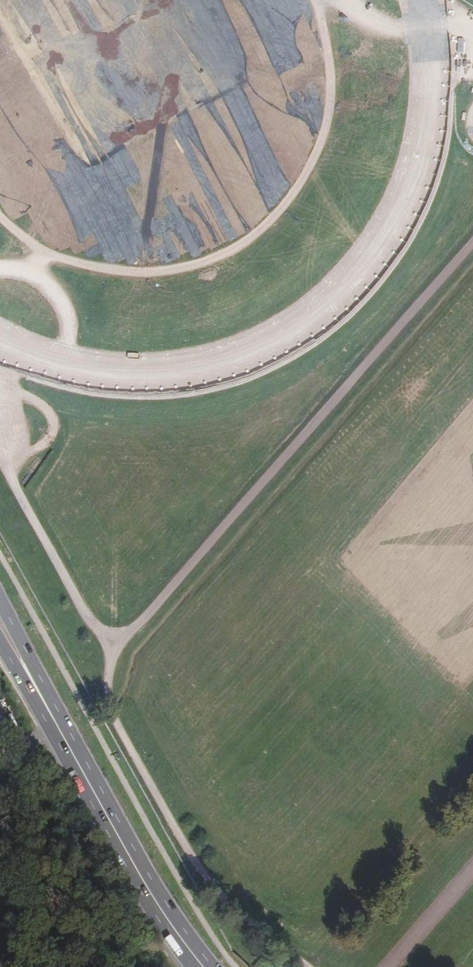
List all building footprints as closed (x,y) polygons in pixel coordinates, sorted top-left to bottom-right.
[(9,710),(0,701),(0,719),(9,710)]
